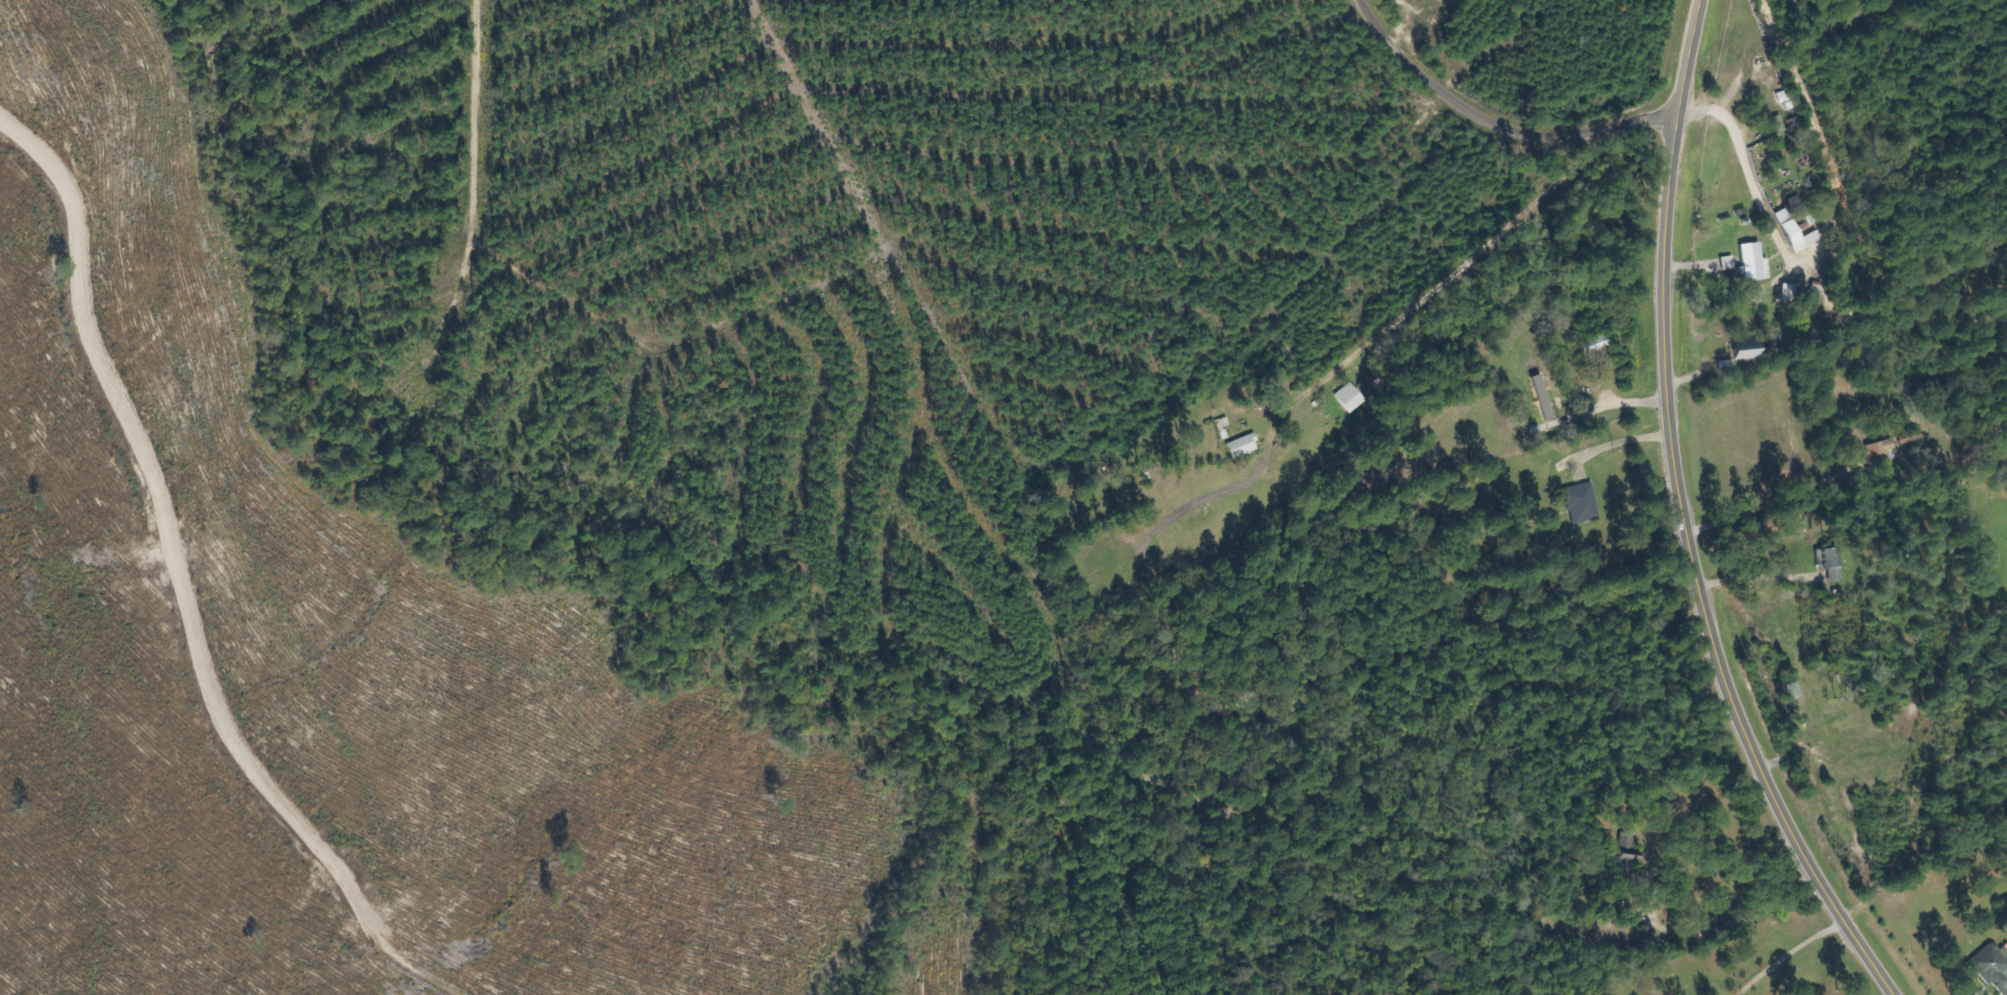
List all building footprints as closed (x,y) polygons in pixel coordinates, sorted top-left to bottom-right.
[(1794,254),(1823,241),(1819,231),(1802,238),(1789,208),(1777,213),(1794,254)] [(1769,259),(1763,259),(1761,243),(1742,245),(1746,282),(1771,279),(1769,259)] [(1738,361),(1763,357),(1761,340),(1735,344),(1738,361)] [(1350,414),(1366,402),(1352,383),(1336,396),(1350,414)] [(1233,459),(1259,451),(1254,435),(1228,443),(1233,459)] [(1865,445),(1868,465),(1891,462),(1890,452),(1896,451),(1895,441),(1865,445)] [(1565,489),(1574,524),(1601,517),(1592,482),(1565,489)] [(1841,582),(1840,549),(1820,550),(1820,568),(1829,568),(1830,582),(1841,582)] [(1803,697),(1800,682),(1787,685),(1790,700),(1803,697)] [(2006,974),(2006,973),(2006,953),(2003,949),(2000,951),(1993,942),(1970,962),(1998,994),(2006,994),(2006,974)]
